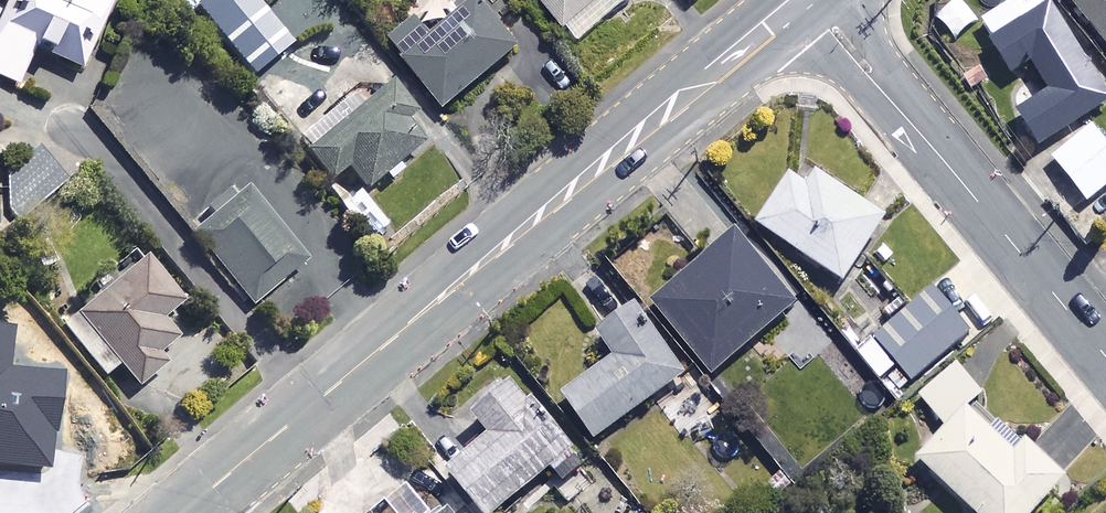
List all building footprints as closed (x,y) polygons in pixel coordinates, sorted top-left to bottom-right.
[(15,87),(31,50),(78,71),(110,0),(57,0),(54,7),(39,0),(0,0),(0,80),(15,87)] [(263,0),(199,0),(257,71),(296,40),(263,0)] [(561,31),(583,13),(595,27),(621,5),(616,0),(534,0),(561,31)] [(1105,51),(1105,0),(1066,0),(1105,51)] [(1006,4),(973,26),(1009,80),(1029,68),(1046,93),(1015,114),(1037,148),(1105,101),(1105,96),(1044,3),(1017,21),(1006,4)] [(512,54),(473,6),(400,65),(439,113),(512,54)] [(410,122),(383,88),(331,129),(327,124),(297,148),(326,184),(344,170),(361,191),(408,153),(393,135),(410,122)] [(1088,128),(1048,161),(1083,204),(1105,186),(1105,151),(1088,128)] [(36,150),(8,174),(39,211),(68,187),(36,150)] [(802,185),(787,174),(753,224),(839,283),(881,221),(810,173),(802,185)] [(300,269),(241,197),(191,237),(249,310),(300,269)] [(792,311),(733,234),(648,301),(707,377),(792,311)] [(175,306),(140,263),(75,315),(135,389),(163,367),(154,356),(172,341),(156,322),(175,306)] [(854,351),(880,383),(895,370),(906,383),(965,334),(927,289),(854,351)] [(590,441),(689,369),(674,348),(663,356),(628,308),(592,335),(609,359),(557,396),(590,441)] [(53,464),(62,369),(15,365),(19,322),(0,320),(0,460),(53,464)] [(1058,481),(972,399),(978,392),(950,366),(917,400),(944,426),(912,460),(968,512),(1027,512),(1058,481)] [(477,512),(494,512),(544,468),(558,484),(578,466),(495,374),(481,386),(490,396),(467,418),(482,435),(441,473),(477,512)]
